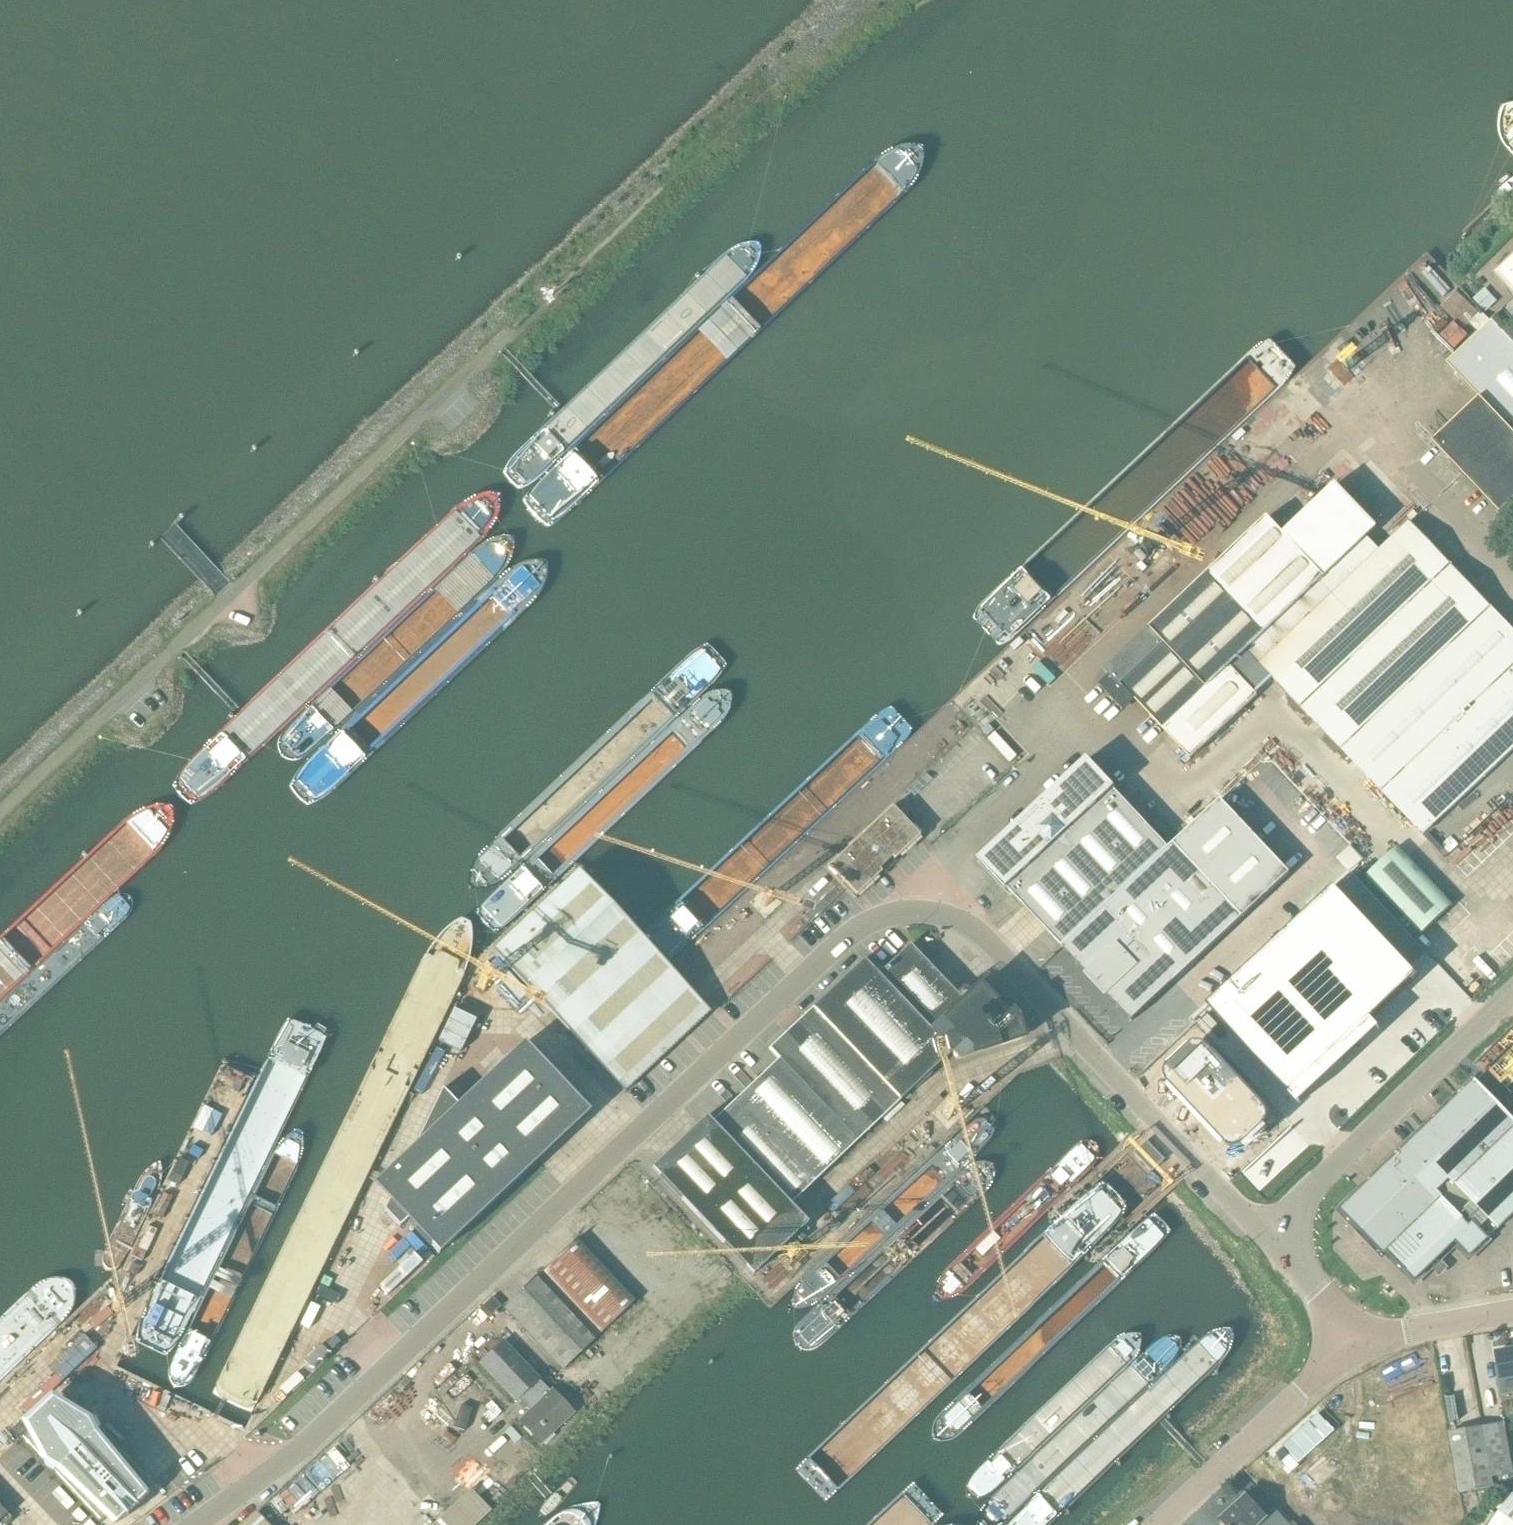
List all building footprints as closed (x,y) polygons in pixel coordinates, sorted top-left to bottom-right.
[(1495,276),(1512,295),(1512,259),(1495,276)] [(1492,321),(1512,343),(1512,302),(1492,321)] [(1492,321),(1448,364),(1480,398),(1433,443),(1501,514),(1512,503),(1512,343),(1492,321)] [(1147,630),(1119,656),(1104,670),(1110,675),(1100,685),(1124,711),(1136,700),(1191,758),(1259,695),(1231,666),(1377,527),(1336,484),(1282,534),(1268,519),(1148,632),(1147,630)] [(1492,608),(1411,522),(1262,664),(1343,750),(1492,608)] [(1343,750),(1424,835),(1512,750),(1512,630),(1492,608),(1343,750)] [(1009,888),(1063,947),(1170,848),(1115,789),(1116,788),(1089,758),(980,860),(1007,889),(1009,888)] [(1170,848),(1063,947),(1092,978),(1097,973),(1109,986),(1105,991),(1133,1021),(1148,1007),(1291,873),(1222,799),(1170,848)] [(882,872),(880,870),(883,867),(886,870),(892,864),(889,861),(892,858),(895,861),(921,836),(893,807),(829,867),(857,897),(882,872)] [(1399,846),(1366,877),(1420,935),(1453,905),(1399,846)] [(494,952),(625,1091),(710,1011),(578,872),(494,952)] [(1333,890),(1207,1007),(1291,1096),(1416,978),(1333,890)] [(1489,945),(1506,963),(1512,957),(1512,923),(1489,945)] [(1024,1036),(1022,1037),(1016,1021),(1019,1018),(985,982),(964,1002),(919,954),(901,953),(878,975),(952,1052),(957,1058),(956,1059),(956,1061),(1025,1038),(1024,1036)] [(857,1142),(952,1052),(878,975),(864,960),(769,1049),(779,1059),(857,1142)] [(443,1089),(384,1211),(400,1228),(407,1221),(440,1255),(590,1113),(524,1043),(458,1106),(443,1089)] [(1241,1148),(1242,1147),(1244,1146),(1246,1145),(1265,1127),(1266,1126),(1267,1125),(1268,1123),(1269,1121),(1270,1119),(1270,1117),(1270,1115),(1269,1113),(1269,1111),(1268,1110),(1266,1108),(1233,1072),(1232,1071),(1210,1047),(1209,1046),(1207,1045),(1205,1044),(1203,1044),(1201,1043),(1199,1043),(1197,1044),(1195,1044),(1193,1045),(1192,1047),(1171,1066),(1169,1068),(1168,1070),(1167,1071),(1167,1073),(1167,1075),(1167,1077),(1167,1079),(1168,1081),(1169,1083),(1170,1085),(1171,1086),(1191,1107),(1226,1144),(1227,1145),(1228,1147),(1229,1147),(1230,1147),(1230,1148),(1232,1148),(1234,1149),(1236,1149),(1238,1149),(1239,1149),(1240,1148),(1241,1148)] [(857,1142),(779,1059),(713,1122),(706,1114),(651,1165),(754,1272),(808,1220),(792,1203),(857,1142)] [(1409,1145),(1451,1189),(1512,1128),(1512,1119),(1476,1081),(1409,1145)] [(1451,1189),(1494,1233),(1512,1215),(1512,1128),(1451,1189)] [(1164,1159),(1148,1142),(1136,1153),(1153,1170),(1164,1159)] [(1384,1253),(1387,1251),(1451,1189),(1409,1145),(1342,1210),(1384,1253)] [(185,1164),(175,1187),(186,1192),(196,1170),(185,1164)] [(1494,1233),(1451,1189),(1387,1251),(1416,1281),(1456,1242),(1470,1256),(1494,1233)] [(543,1272),(556,1286),(602,1332),(638,1299),(592,1253),(578,1238),(543,1272)] [(505,1307),(519,1322),(563,1369),(598,1334),(554,1289),(540,1274),(505,1307)] [(315,1294),(302,1320),(313,1326),(326,1299),(315,1294)] [(503,1342),(480,1365),(515,1400),(518,1398),(531,1410),(519,1421),(542,1444),(573,1413),(551,1390),(550,1391),(539,1380),(540,1379),(503,1342)] [(1497,1352),(1502,1378),(1499,1379),(1502,1396),(1512,1394),(1512,1350),(1497,1352)] [(116,1523),(145,1496),(148,1492),(146,1492),(145,1493),(139,1487),(147,1480),(69,1395),(21,1440),(100,1524),(107,1517),(113,1523),(112,1524),(113,1524),(116,1523)] [(1494,1488),(1492,1478),(1512,1474),(1512,1470),(1504,1426),(1484,1431),(1452,1436),(1461,1493),(1494,1488)] [(492,1511),(472,1489),(433,1524),(477,1524),(492,1511)] [(1512,1494),(1490,1524),(1512,1524),(1512,1494)] [(1289,1523),(1276,1509),(1267,1517),(1247,1495),(1222,1519),(1227,1524),(1260,1524),(1261,1524),(1262,1524),(1291,1524),(1289,1523)] [(257,1513),(244,1524),(269,1524),(257,1513)]
